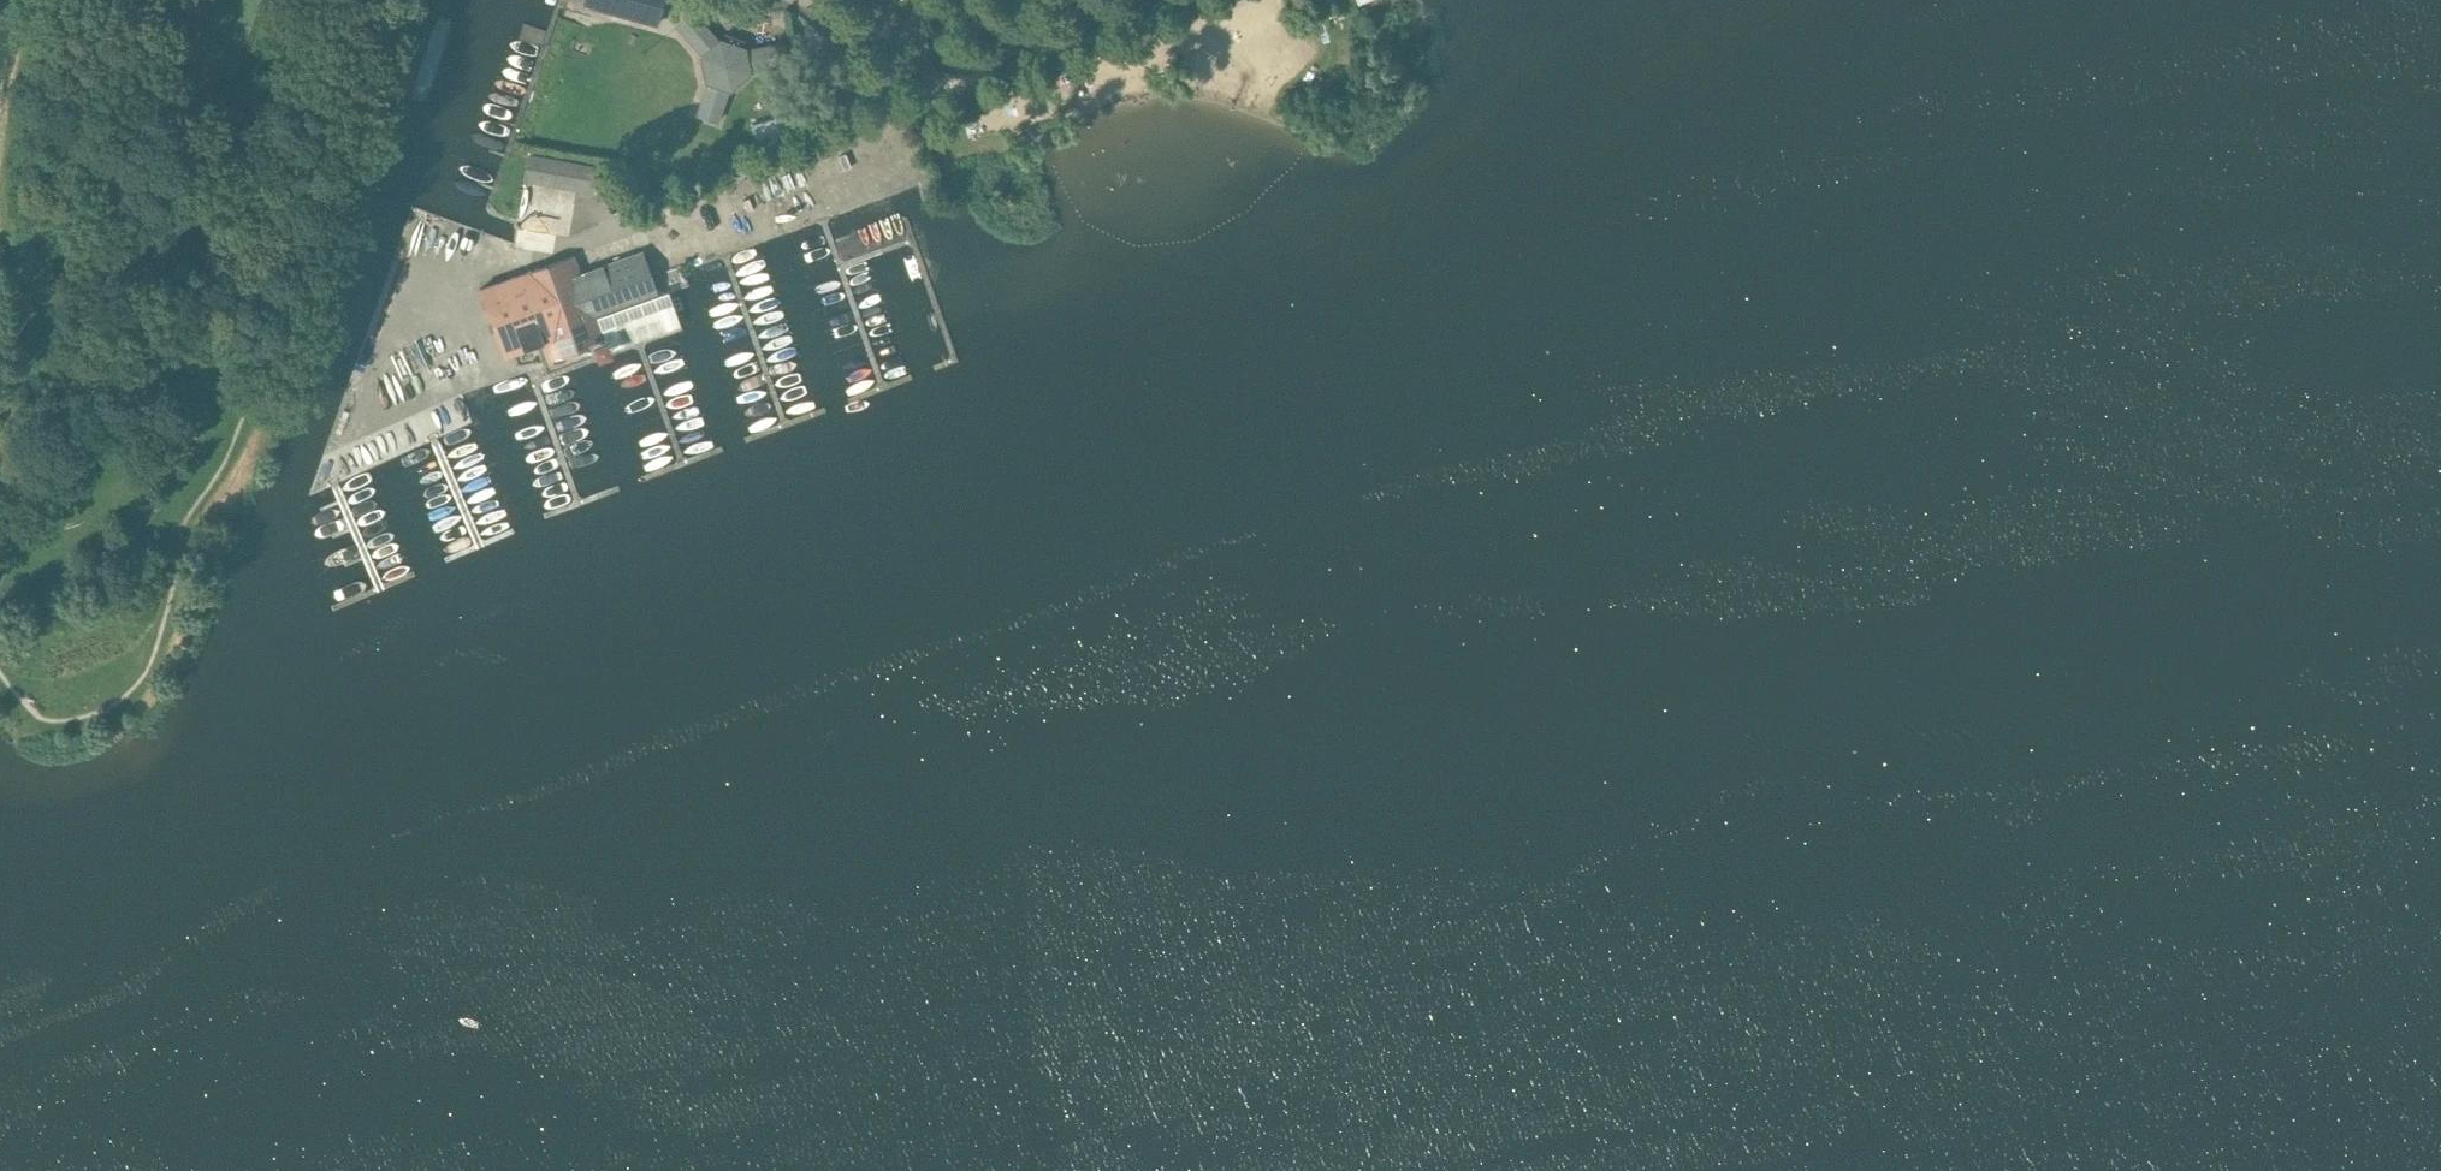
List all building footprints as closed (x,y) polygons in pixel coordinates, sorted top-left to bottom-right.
[(582,5),(657,26),(664,0),(583,0),(582,5)] [(718,42),(691,13),(676,27),(702,56),(700,58),(703,82),(707,84),(696,114),(716,121),(727,91),(729,91),(749,74),(748,71),(786,64),(782,44),(744,51),(742,47),(739,48),(735,46),(737,42),(728,39),(726,43),(722,42),(721,41),(718,42)] [(602,169),(531,155),(525,187),(597,200),(602,169)] [(518,274),(477,289),(503,361),(544,346),(549,360),(558,357),(561,356),(574,351),(603,341),(596,319),(658,297),(642,250),(580,273),(573,254),(530,270),(518,274)] [(658,297),(596,319),(603,341),(609,356),(672,334),(658,297)]
